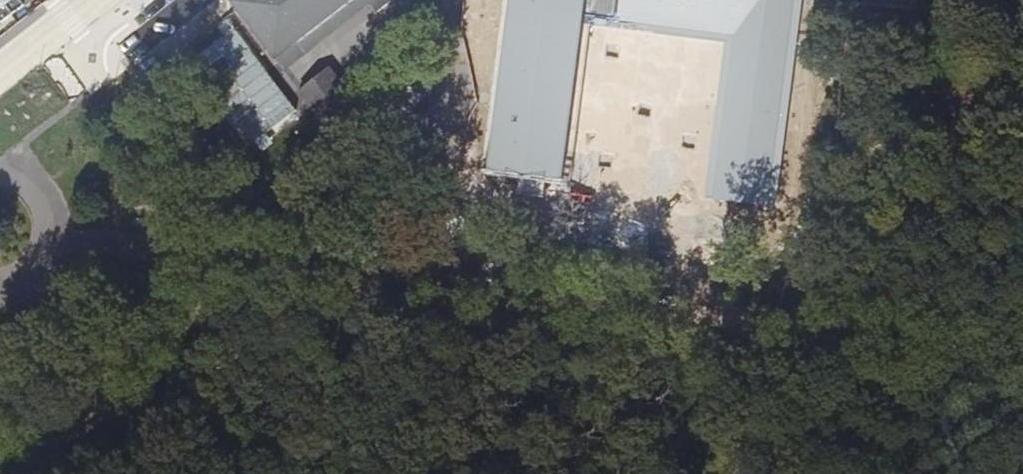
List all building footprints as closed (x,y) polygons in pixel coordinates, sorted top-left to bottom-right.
[(11,14),(22,5),(19,0),(0,0),(11,14)] [(0,0),(0,23),(11,14),(0,0)] [(236,9),(272,54),(287,42),(298,43),(356,0),(236,0),(236,9)] [(285,70),(369,6),(365,0),(356,0),(298,43),(287,42),(272,54),(285,70)] [(369,6),(376,13),(394,0),(365,0),(369,6)] [(486,169),(561,178),(581,23),(724,40),(705,197),(776,205),(801,0),(507,0),(486,169)] [(301,90),(346,147),(377,125),(331,68),(301,90)]
